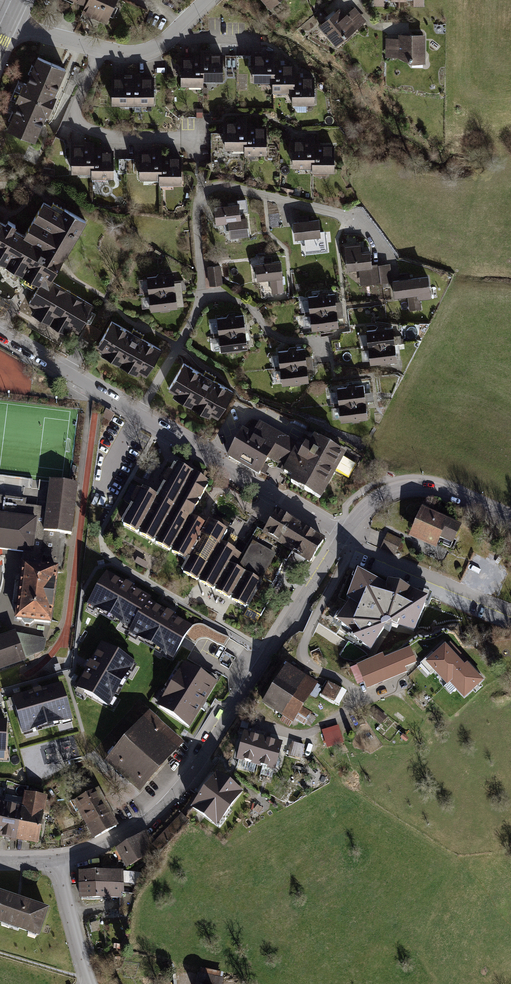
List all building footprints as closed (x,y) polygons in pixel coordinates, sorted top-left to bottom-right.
[(82,3),(78,10),(105,23),(116,0),(75,0),(82,3)] [(269,10),(281,0),(261,0),(269,10)] [(318,26),(336,47),(366,21),(354,6),(345,14),(339,8),(318,26)] [(399,38),(384,38),(384,59),(423,59),(423,33),(399,33),(399,38)] [(201,51),(201,55),(201,71),(204,71),(204,82),(224,81),(224,54),(212,54),(212,51),(201,51)] [(276,74),(276,61),(275,52),(267,52),(268,55),(253,55),(254,84),(273,83),(273,74),(276,74)] [(204,87),(204,82),(204,71),(201,71),(201,55),(194,55),(194,58),(181,58),(181,87),(204,87)] [(42,118),(44,113),(48,115),(56,96),(52,95),(54,89),(56,89),(65,68),(38,57),(27,83),(24,83),(16,101),(19,102),(7,129),(35,140),(44,119),(42,118)] [(273,94),(293,93),(293,86),(296,86),(296,74),(296,66),(284,66),(284,61),(276,61),(276,74),(273,74),(273,83),(273,94)] [(112,107),(134,106),(134,77),(134,74),(124,74),(124,77),(112,78),(112,107)] [(304,74),(296,74),(296,86),(293,86),(293,93),(293,106),(316,105),(316,77),(304,77),(304,74)] [(154,77),(134,77),(134,106),(155,106),(154,77)] [(226,151),(245,151),(245,142),(248,141),(248,124),(248,120),(238,120),(238,122),(226,123),(226,151)] [(255,124),(248,124),(248,141),(245,142),(245,151),(246,156),(268,156),(268,127),(255,127),(255,124)] [(292,170),(312,169),(312,160),(315,160),(314,143),(314,138),(304,138),(304,141),(292,141),(292,170)] [(72,175),(91,175),(91,165),(94,165),(94,148),(94,143),(84,143),(84,146),(72,146),(72,175)] [(321,143),(314,143),(315,160),(312,160),(312,169),(312,175),(335,174),(334,145),(321,146),(321,143)] [(101,148),(94,148),(94,165),(91,165),(91,175),(91,180),(114,180),(114,151),(101,151),(101,148)] [(140,181),(160,181),(159,171),(163,171),(162,154),(162,149),(152,150),(152,152),(140,152),(140,181)] [(169,154),(162,154),(163,171),(159,171),(160,181),(160,186),(183,186),(182,157),(169,157),(169,154)] [(120,158),(120,171),(134,171),(135,159),(120,158)] [(50,281),(60,264),(85,221),(64,208),(62,213),(43,202),(24,236),(13,229),(15,225),(8,221),(6,225),(0,222),(0,261),(39,284),(29,302),(36,307),(32,313),(67,334),(71,327),(78,331),(93,306),(50,281)] [(239,202),(213,205),(216,223),(227,221),(228,236),(249,234),(247,215),(240,216),(239,202)] [(318,217),(292,220),(294,238),(308,236),(310,252),(322,250),(321,244),(327,244),(326,233),(320,234),(318,217)] [(359,268),(361,285),(392,281),(390,262),(372,264),(370,248),(362,249),(361,242),(344,244),(347,269),(359,268)] [(280,259),(255,262),(257,279),(269,278),(271,293),(284,292),(280,259)] [(220,264),(207,266),(209,285),(222,283),(220,264)] [(145,275),(147,292),(175,288),(173,272),(145,275)] [(431,297),(428,275),(393,279),(395,296),(407,295),(409,310),(421,308),(420,299),(431,297)] [(175,288),(147,292),(149,309),(165,307),(177,305),(175,288)] [(334,292),(308,295),(310,313),(336,309),(334,292)] [(338,326),(336,309),(310,313),(312,330),(338,326)] [(218,334),(246,330),(244,313),(216,316),(218,334)] [(161,350),(112,321),(97,346),(104,350),(102,354),(137,374),(139,371),(146,375),(161,350)] [(367,329),(369,345),(395,342),(393,325),(367,329)] [(246,330),(218,334),(220,351),(248,348),(246,330)] [(395,342),(369,345),(371,363),(397,360),(395,342)] [(277,350),(279,366),(307,363),(305,347),(277,350)] [(184,363),(169,388),(176,392),(174,396),(209,416),(211,413),(218,417),(233,392),(184,363)] [(309,380),(307,363),(279,366),(281,383),(309,380)] [(364,383),(336,386),(338,404),(366,400),(364,383)] [(366,400),(338,404),(340,421),(368,418),(366,400)] [(102,417),(109,421),(113,414),(105,410),(102,417)] [(242,432),(228,456),(259,474),(268,457),(274,460),(280,464),(280,463),(287,467),(284,472),(294,477),(291,482),(320,498),(335,470),(348,477),(356,464),(343,457),(344,454),(329,446),(328,447),(315,440),(310,448),(301,443),(299,446),(259,424),(251,438),(242,432)] [(174,468),(157,498),(143,491),(142,492),(131,486),(123,501),(131,506),(122,523),(124,524),(123,525),(137,533),(138,532),(140,533),(139,534),(153,542),(154,541),(156,542),(155,543),(169,551),(170,550),(172,551),(172,552),(185,560),(186,558),(188,559),(181,572),(197,581),(198,579),(200,581),(199,582),(213,590),(214,588),(216,590),(215,591),(229,599),(230,597),(232,599),(232,600),(245,608),(276,553),(251,539),(241,556),(234,552),(235,551),(231,549),(235,541),(229,538),(225,545),(221,543),(220,544),(226,532),(209,522),(206,527),(189,516),(189,515),(191,516),(199,502),(197,501),(198,499),(200,500),(208,486),(206,485),(207,484),(177,467),(176,469),(174,468)] [(48,484),(45,509),(42,532),(59,534),(71,535),(77,488),(77,485),(48,482),(48,484)] [(59,534),(42,532),(45,509),(41,508),(32,507),(30,507),(25,506),(25,500),(22,500),(0,497),(0,551),(22,554),(42,556),(56,558),(59,534)] [(277,513),(276,513),(264,534),(293,550),(311,561),(323,541),(290,522),(292,518),(278,511),(277,513)] [(423,512),(412,536),(434,546),(439,537),(444,539),(442,544),(450,548),(459,528),(423,512)] [(401,541),(388,534),(381,549),(395,555),(401,541)] [(21,559),(21,563),(31,564),(41,565),(41,561),(42,556),(22,554),(21,559)] [(31,564),(21,563),(17,591),(14,621),(51,626),(58,567),(41,565),(31,564)] [(353,639),(371,651),(387,627),(415,631),(428,600),(413,590),(388,580),(386,584),(358,572),(347,598),(350,600),(336,622),(352,633),(353,639)] [(89,605),(132,630),(147,603),(149,600),(131,589),(131,588),(125,584),(125,586),(106,575),(89,605)] [(130,633),(173,659),(191,629),(172,618),(173,616),(167,613),(166,614),(147,603),(132,630),(130,633)] [(25,662),(24,659),(44,651),(46,640),(17,633),(15,634),(14,632),(0,637),(0,672),(25,662)] [(226,655),(226,641),(194,641),(194,655),(226,655)] [(77,690),(107,707),(132,664),(102,647),(92,665),(90,665),(87,670),(88,671),(77,690)] [(447,684),(449,681),(458,673),(453,667),(459,662),(451,654),(445,647),(427,663),(447,684)] [(361,669),(353,672),(359,686),(367,683),(369,687),(391,677),(391,676),(404,670),(403,667),(414,661),(409,649),(384,660),(382,656),(359,665),(361,669)] [(461,660),(459,662),(453,667),(458,673),(449,681),(464,697),(482,681),(471,669),(461,660)] [(286,663),(261,704),(293,723),(318,683),(286,663)] [(186,666),(159,708),(188,726),(200,708),(201,709),(205,703),(204,702),(215,684),(186,666)] [(341,689),(328,682),(321,695),(334,702),(341,689)] [(13,700),(23,733),(71,720),(61,686),(40,692),(40,690),(33,692),(34,694),(13,700)] [(387,718),(377,709),(371,716),(381,725),(387,718)] [(113,758),(144,785),(180,743),(150,716),(113,758)] [(337,727),(323,731),(328,746),(342,742),(337,727)] [(263,740),(245,735),(238,760),(257,764),(263,740)] [(281,745),(263,740),(257,764),(275,769),(281,745)] [(305,745),(292,742),(289,755),(301,759),(305,745)] [(241,792),(217,775),(192,808),(214,824),(226,807),(229,809),(241,792)] [(70,804),(83,828),(106,816),(93,792),(70,804)] [(22,794),(20,806),(17,824),(13,843),(36,847),(45,798),(22,794)] [(0,816),(0,821),(17,824),(20,806),(2,802),(0,816)] [(122,808),(106,816),(83,828),(90,842),(129,822),(122,808)] [(179,811),(150,840),(159,850),(188,821),(179,811)] [(17,824),(0,821),(0,841),(13,843),(17,824)] [(145,833),(117,851),(128,868),(156,851),(150,840),(145,833)] [(78,887),(123,885),(122,871),(77,873),(78,887)] [(123,885),(78,887),(78,900),(123,898),(123,885)] [(0,895),(0,927),(39,940),(49,911),(0,895)] [(198,971),(195,983),(223,983),(224,977),(198,971)]
